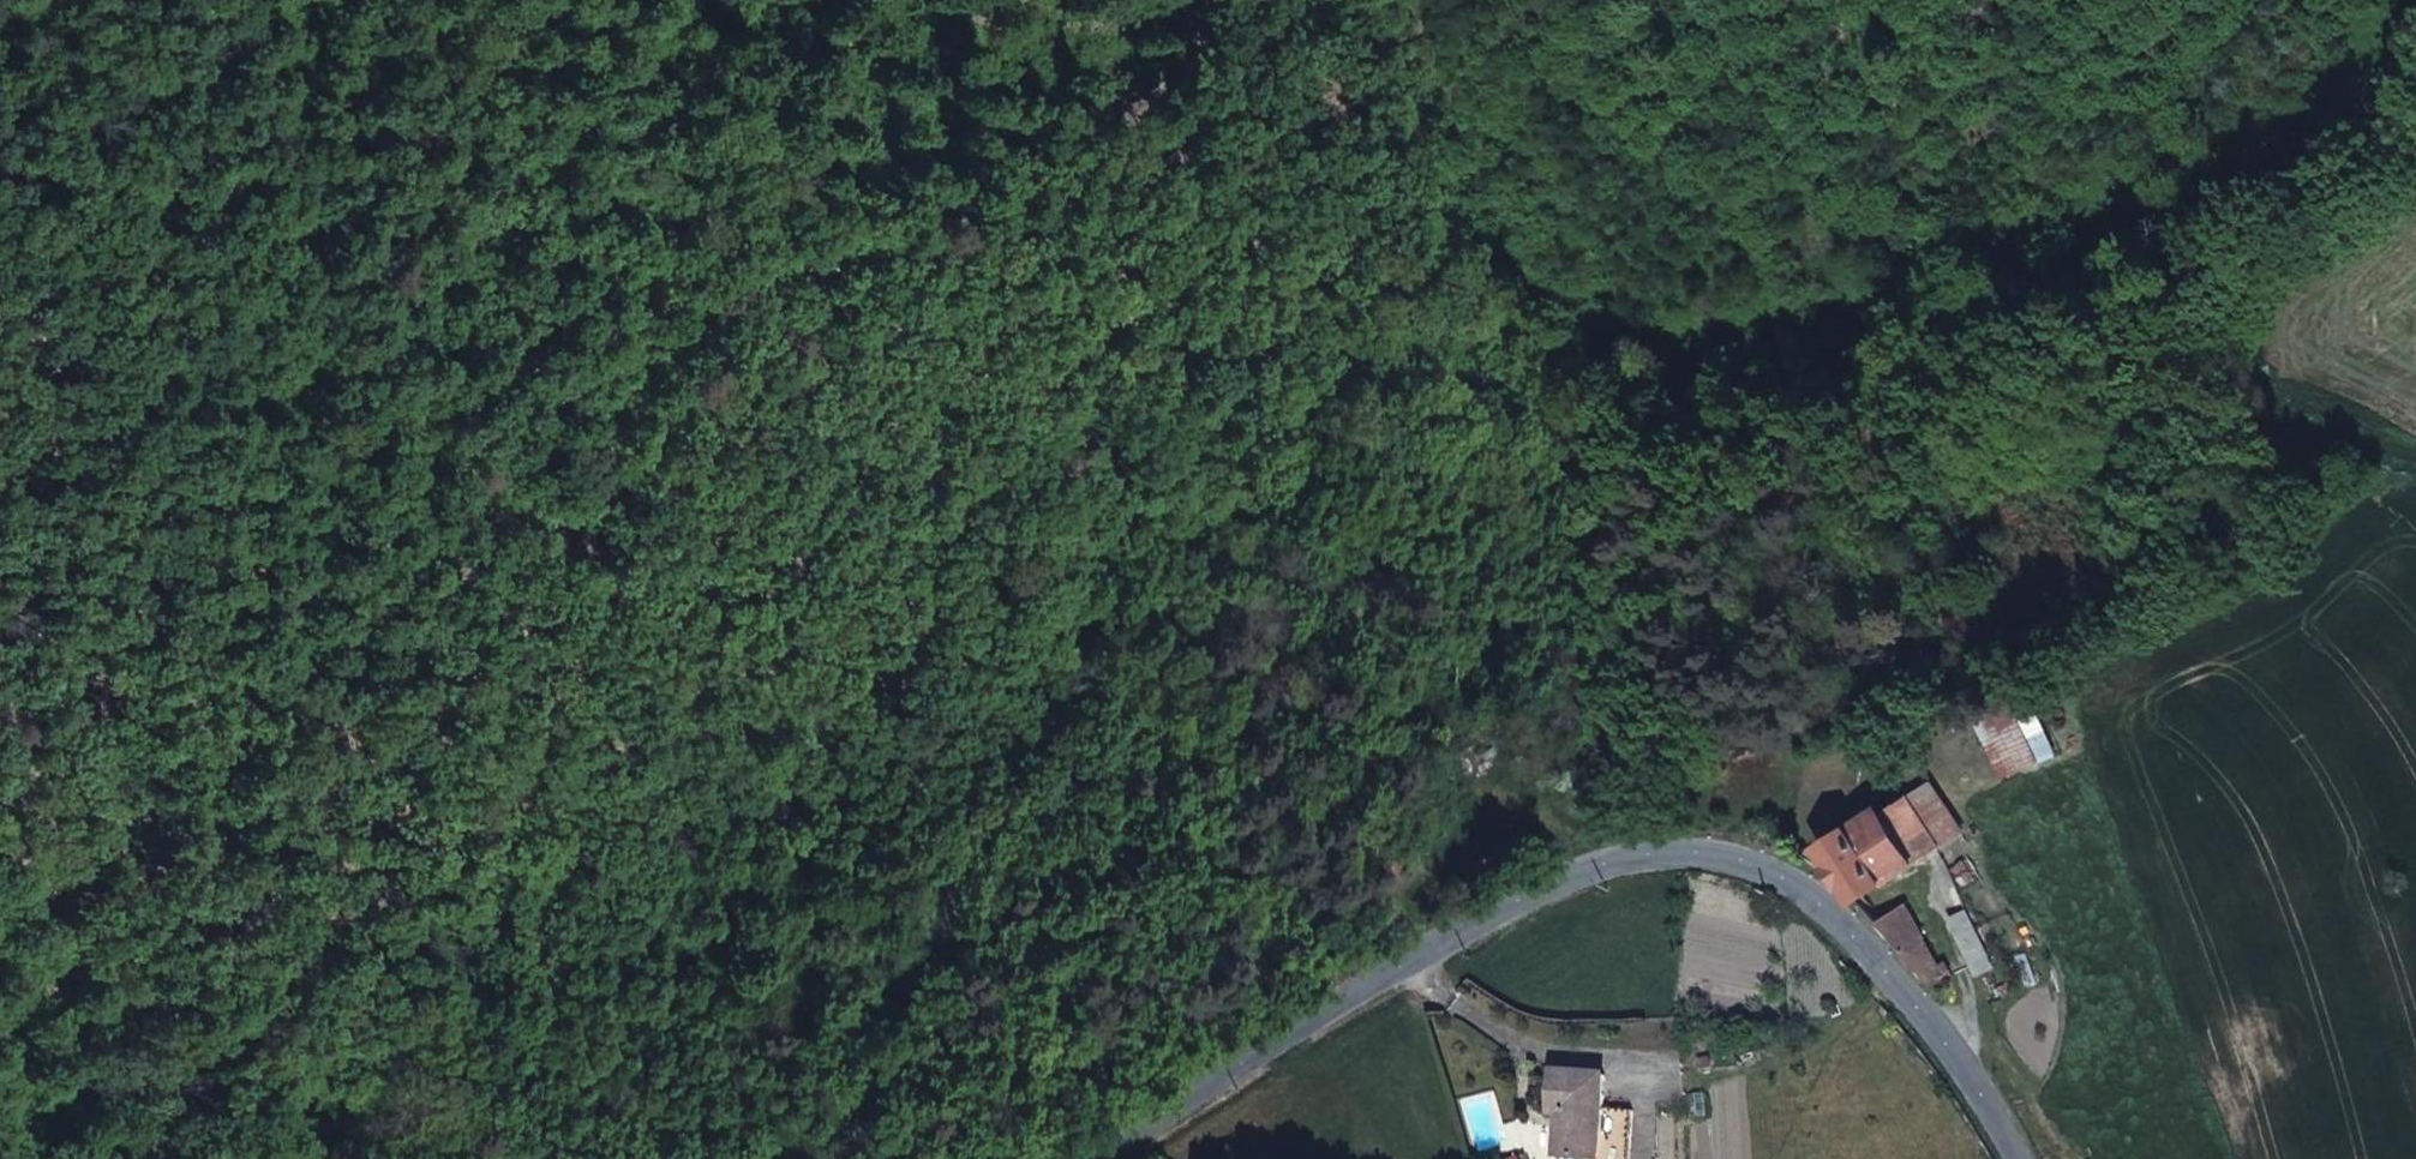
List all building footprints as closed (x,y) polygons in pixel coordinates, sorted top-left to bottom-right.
[(1825,841),(1859,898),(1941,853),(1924,820),(1912,799),(1880,818),(1877,812),(1825,841)] [(1880,923),(1928,986),(1948,978),(1941,961),(1934,963),(1904,913),(1880,923)] [(1968,965),(1983,957),(1977,941),(1961,949),(1968,965)] [(1548,1158),(1590,1158),(1596,1115),(1599,1080),(1547,1074),(1542,1118),(1552,1118),(1548,1158)] [(1627,1116),(1596,1115),(1590,1158),(1622,1158),(1627,1116)]
